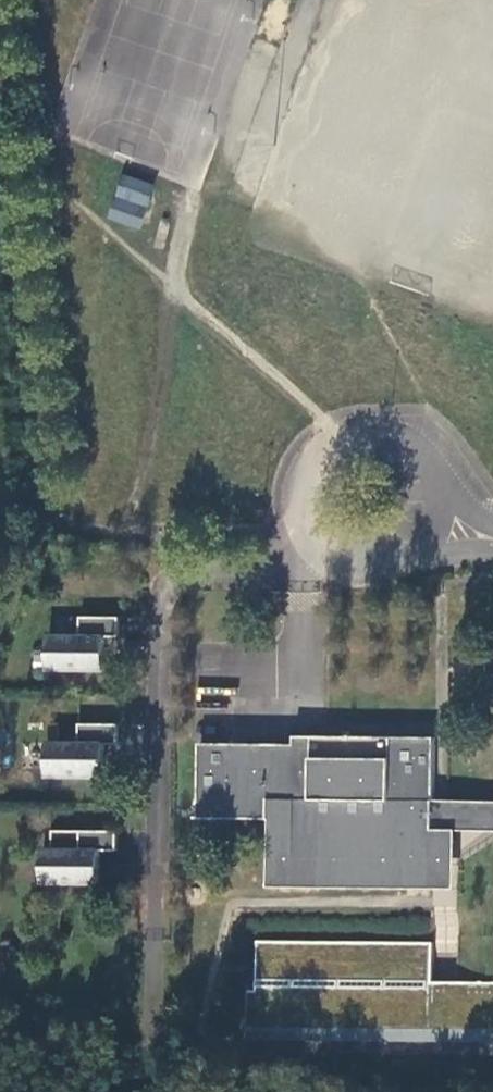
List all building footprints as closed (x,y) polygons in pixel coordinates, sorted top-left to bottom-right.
[(155,186),(126,177),(120,195),(148,204),(155,186)] [(147,209),(119,199),(112,218),(141,228),(147,209)] [(171,222),(161,220),(156,239),(166,242),(171,222)] [(51,665),(109,666),(109,633),(122,633),(123,613),(85,612),(84,632),(51,633),(51,665)] [(122,719),(84,720),(82,738),(50,738),(50,771),(107,771),(108,741),(121,742),(122,719)] [(437,798),(438,735),(300,734),(300,741),(203,741),(202,814),(273,814),(273,885),(438,887),(460,887),(462,828),(492,829),(492,800),(437,798)] [(121,827),(56,826),(55,846),(46,847),(45,880),(103,879),(103,847),(121,847),(121,827)] [(435,979),(435,941),(260,940),(260,989),(251,989),(251,1027),(251,1038),(492,1040),(492,979),(435,979)]
